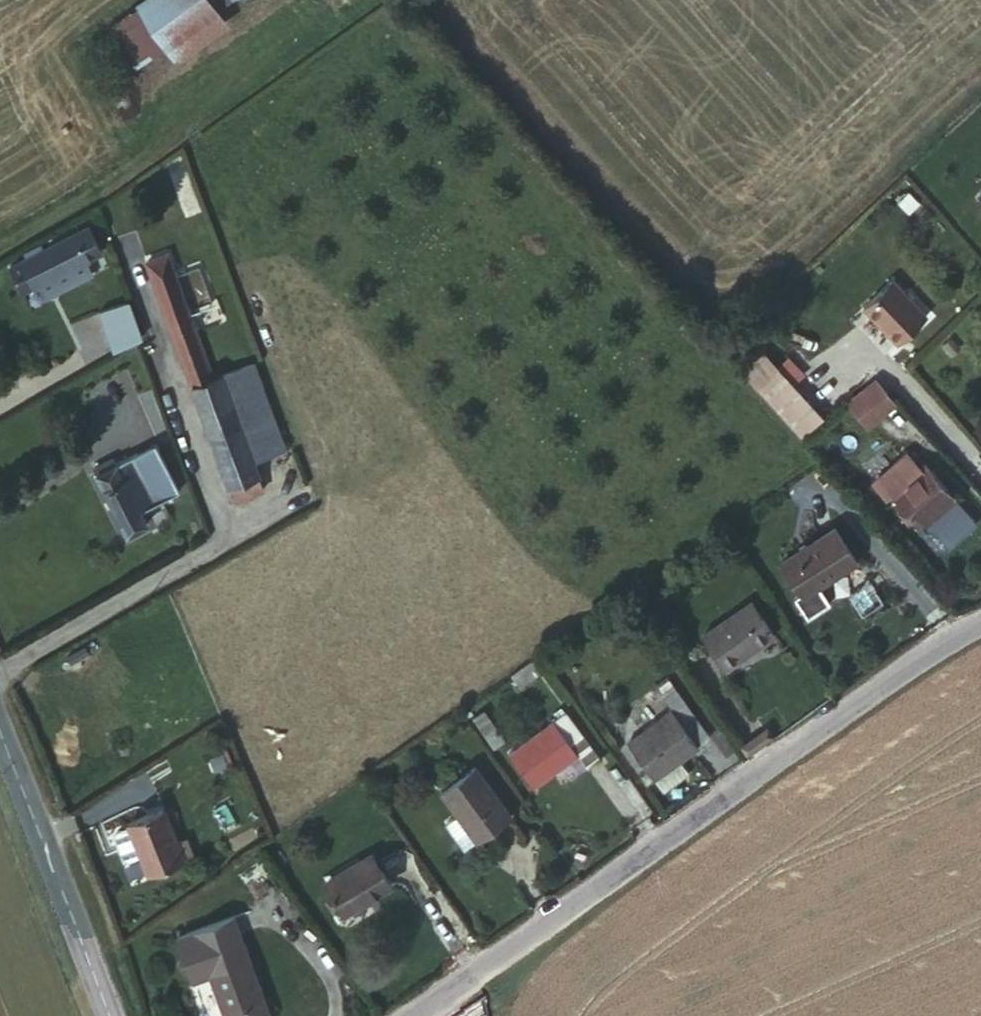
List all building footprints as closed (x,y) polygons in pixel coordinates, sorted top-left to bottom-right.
[(105,13),(128,53),(227,0),(127,0),(105,13)] [(84,226),(36,252),(48,275),(96,249),(84,226)] [(252,419),(232,366),(225,369),(179,251),(157,261),(209,393),(251,499),(279,488),(252,419)] [(48,275),(36,252),(8,268),(21,291),(48,275)] [(85,273),(78,259),(35,283),(43,297),(85,273)] [(929,311),(895,274),(864,300),(899,340),(929,311)] [(143,326),(129,290),(96,302),(110,338),(143,326)] [(252,358),(232,366),(252,419),(273,411),(252,358)] [(783,370),(761,390),(802,434),(823,414),(783,370)] [(870,372),(844,396),(864,418),(890,395),(870,372)] [(160,438),(110,468),(142,531),(161,520),(153,506),(185,488),(160,438)] [(922,507),(956,545),(965,538),(980,555),(980,553),(980,505),(956,478),(951,482),(941,471),(907,500),(917,511),(922,507)] [(884,571),(865,534),(807,562),(826,600),(884,571)] [(757,608),(712,639),(736,674),(782,644),(757,608)] [(552,669),(543,655),(516,672),(525,686),(552,669)] [(692,761),(725,738),(685,682),(665,694),(679,714),(639,743),(665,780),(692,761)] [(589,750),(595,760),(608,752),(588,725),(576,733),(562,715),(515,747),(541,783),(589,750)] [(704,776),(692,761),(665,780),(677,795),(704,776)] [(446,788),(484,836),(518,810),(481,764),(446,788)] [(169,836),(156,794),(107,810),(104,816),(112,838),(117,841),(128,837),(139,871),(176,858),(169,836)] [(181,833),(169,836),(176,858),(187,855),(181,833)] [(398,883),(378,849),(329,876),(349,911),(394,884),(398,883)] [(240,914),(166,933),(178,977),(209,969),(251,957),(240,914)] [(222,1015),(265,1015),(251,957),(209,969),(222,1015)]
